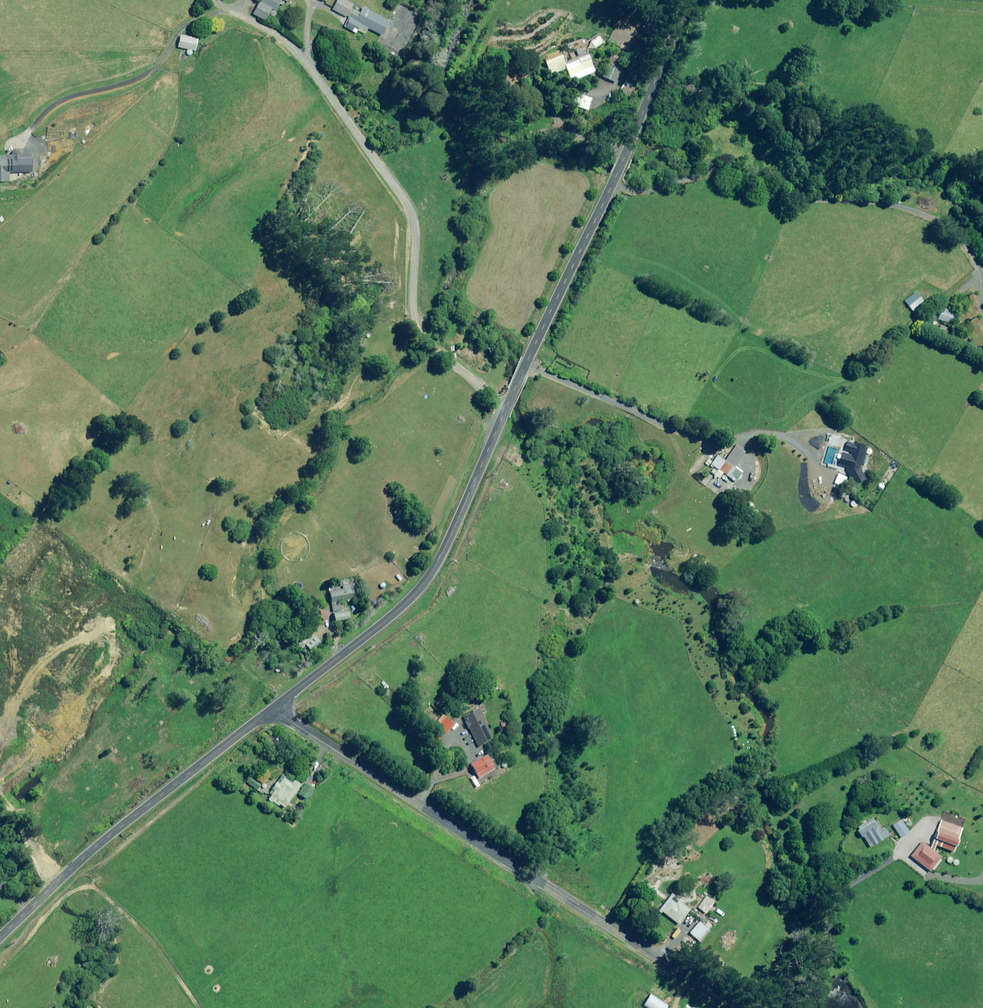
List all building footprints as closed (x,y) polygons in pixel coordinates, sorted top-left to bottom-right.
[(250,13),(263,20),(269,8),(273,10),(279,0),(258,0),(250,13)] [(342,26),(353,32),(358,23),(380,34),(387,20),(360,7),(357,12),(352,9),(352,10),(349,8),(351,3),(345,0),(335,0),(331,9),(347,17),(342,26)] [(178,35),(176,47),(193,50),(196,38),(178,35)] [(588,53),(561,62),(567,78),(573,76),(574,79),(594,71),(588,53)] [(622,67),(607,60),(600,75),(615,82),(622,67)] [(8,181),(8,173),(31,172),(30,154),(20,154),(14,149),(10,154),(0,155),(0,182),(8,181)] [(923,301),(913,291),(903,302),(913,311),(923,301)] [(951,324),(955,313),(941,308),(940,313),(938,312),(936,318),(951,324)] [(864,479),(858,468),(859,464),(862,464),(866,446),(845,441),(843,449),(849,451),(844,470),(853,485),(864,479)] [(735,481),(740,472),(733,468),(744,452),(734,445),(724,461),(716,455),(710,465),(717,469),(713,475),(719,479),(722,473),(735,481)] [(331,611),(341,609),(340,603),(338,604),(337,601),(350,599),(350,596),(352,595),(350,588),(352,588),(351,583),(340,585),(340,588),(327,590),(331,611)] [(305,643),(304,644),(308,649),(310,648),(312,650),(320,643),(312,634),(303,642),(305,643)] [(461,716),(477,747),(492,739),(476,708),(461,716)] [(452,724),(442,714),(436,721),(437,723),(435,724),(437,726),(436,728),(441,732),(442,731),(444,732),(452,724)] [(484,754),(469,764),(477,778),(493,769),(484,754)] [(245,781),(256,789),(260,783),(248,776),(245,781)] [(275,781),(270,788),(272,789),(266,798),(277,805),(279,804),(284,807),(299,784),(292,779),(289,783),(280,777),(277,782),(275,781)] [(965,819),(943,811),(929,847),(920,841),(909,855),(929,871),(940,856),(932,850),(935,844),(952,851),(965,819)] [(872,818),(856,828),(861,836),(862,835),(869,847),(888,835),(885,829),(880,831),(872,818)] [(908,832),(900,819),(892,824),(900,837),(908,832)] [(658,909),(677,924),(688,909),(669,895),(658,909)] [(710,926),(707,923),(704,927),(697,921),(688,933),(698,941),(710,926)] [(649,993),(641,1005),(646,1007),(664,1007),(666,1004),(649,993)]
